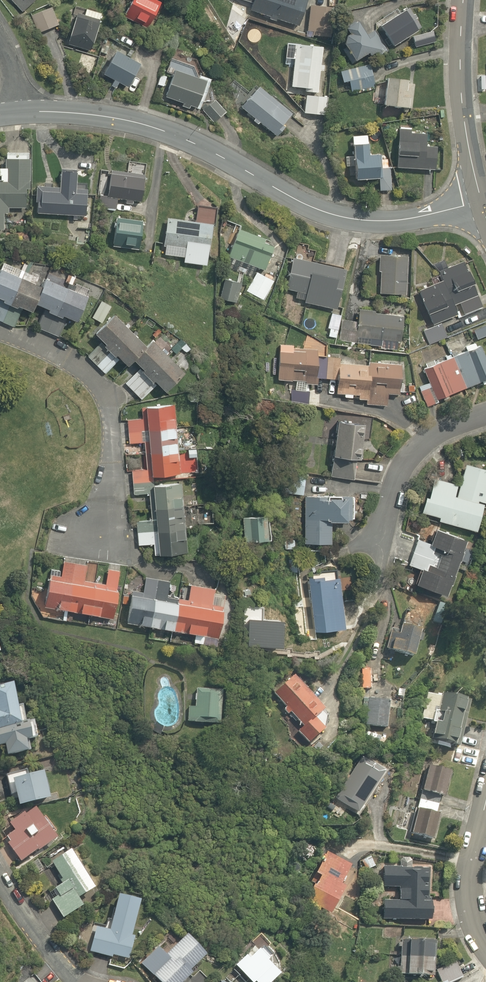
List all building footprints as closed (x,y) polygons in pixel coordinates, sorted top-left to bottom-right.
[(26,15),(41,0),(11,0),(26,15)] [(157,0),(138,0),(130,20),(156,32),(167,5),(157,0)] [(309,0),(260,0),(254,14),(299,31),(310,0),(309,0)] [(334,9),(311,7),(308,36),(331,38),(334,9)] [(54,9),(31,16),(37,35),(60,28),(54,9)] [(104,15),(88,10),(86,16),(74,12),(64,45),(98,55),(108,24),(102,22),(104,15)] [(423,33),(410,10),(382,26),(396,51),(414,41),(420,51),(431,45),(438,41),(431,28),(423,33)] [(370,36),(362,25),(349,34),(353,39),(344,45),(359,65),(389,48),(377,31),(370,36)] [(325,48),(300,44),(293,88),(318,92),(325,48)] [(146,67),(120,55),(107,87),(121,93),(123,87),(135,93),(146,67)] [(373,68),(343,73),(345,83),(375,78),(373,68)] [(207,85),(176,72),(164,101),(195,113),(207,85)] [(169,78),(160,75),(156,86),(165,90),(169,78)] [(414,81),(389,78),(385,104),(410,108),(414,81)] [(294,117),(262,91),(244,113),(277,139),(293,119),(294,117)] [(329,98),(308,96),(306,116),(327,117),(329,98)] [(226,114),(216,102),(205,112),(216,123),(226,114)] [(413,131),(400,130),(398,170),(439,172),(440,149),(429,149),(429,136),(413,135),(413,131)] [(372,137),(355,136),(354,157),(346,156),(345,167),(355,167),(354,180),(380,182),(379,192),(391,192),(392,168),(388,168),(389,157),(371,156),(372,137)] [(8,162),(7,170),(1,170),(1,176),(0,176),(0,231),(7,231),(8,211),(32,212),(33,163),(8,162)] [(149,176),(114,171),(112,184),(110,197),(145,203),(149,176)] [(110,174),(99,172),(95,197),(105,199),(110,174)] [(60,188),(37,187),(36,205),(40,205),(40,217),(92,220),(93,191),(79,190),(80,176),(61,175),(60,188)] [(198,224),(170,220),(164,259),(186,262),(185,266),(212,270),(220,211),(201,208),(198,224)] [(149,223),(122,219),(118,249),(145,252),(149,223)] [(276,250),(240,235),(231,257),(267,273),(276,250)] [(314,253),(289,247),(286,259),(295,261),(286,293),(308,298),(307,304),(340,312),(350,272),(312,262),(314,253)] [(410,261),(378,258),(377,274),(383,275),(381,295),(406,297),(410,261)] [(445,282),(417,293),(431,329),(424,332),(429,344),(448,337),(443,325),(483,309),(465,264),(441,273),(445,282)] [(276,282),(256,272),(246,292),(265,302),(276,282)] [(0,274),(0,326),(8,329),(16,310),(31,317),(42,291),(0,274)] [(242,288),(225,280),(217,299),(234,306),(242,288)] [(49,291),(38,317),(42,319),(38,330),(62,340),(70,321),(84,327),(95,301),(52,283),(49,291)] [(404,317),(359,313),(357,341),(371,342),(371,347),(384,348),(385,341),(402,342),(404,317)] [(138,367),(151,354),(119,319),(99,338),(104,343),(87,359),(104,377),(122,359),(133,371),(138,367)] [(289,383),(288,401),(312,402),(313,384),(322,385),(323,356),(296,355),(296,344),(282,343),(280,383),(289,383)] [(151,354),(138,367),(141,370),(126,385),(142,402),(159,386),(169,396),(190,376),(160,346),(151,354)] [(423,370),(429,386),(420,389),(427,407),(485,385),(485,357),(483,347),(423,370)] [(369,367),(327,363),(325,382),(338,384),(337,395),(344,396),(344,400),(355,401),(355,397),(362,398),(361,401),(369,402),(368,406),(400,409),(405,367),(370,363),(369,367)] [(134,486),(183,482),(178,411),(140,413),(140,421),(130,422),(131,445),(145,444),(147,470),(133,471),(134,486)] [(365,425),(336,421),(329,476),(358,479),(365,425)] [(468,467),(463,486),(435,480),(430,500),(427,499),(423,517),(442,521),(441,524),(482,534),(485,515),(485,471),(468,467)] [(305,497),(307,476),(289,474),(287,494),(305,497)] [(183,482),(134,486),(135,497),(150,496),(152,520),(136,521),(138,550),(156,549),(157,559),(161,559),(161,560),(188,558),(183,482)] [(305,497),(304,548),(331,548),(331,525),(354,525),(355,497),(305,497)] [(271,519),(241,518),(240,544),(270,545),(271,519)] [(469,544),(437,533),(433,546),(418,541),(409,566),(422,571),(416,589),(450,600),(469,544)] [(90,566),(64,561),(62,577),(51,575),(45,608),(116,620),(122,588),(118,587),(120,574),(111,572),(109,585),(87,581),(90,566)] [(171,582),(145,578),(142,594),(131,592),(126,627),(224,642),(224,637),(229,608),(214,605),(216,589),(190,585),(189,597),(170,594),(171,582)] [(346,634),(341,580),(308,583),(313,637),(346,634)] [(424,630),(408,626),(407,630),(393,626),(386,650),(415,658),(424,630)] [(236,638),(225,637),(224,649),(235,650),(236,638)] [(320,712),(292,679),(272,696),(298,727),(293,732),(309,751),(325,737),(310,721),(320,712)] [(440,722),(436,738),(456,742),(456,741),(462,742),(472,700),(419,688),(414,713),(433,717),(432,721),(440,722)] [(224,692),(199,690),(198,710),(190,709),(189,726),(222,728),(224,692)] [(0,695),(0,752),(11,750),(12,759),(33,757),(31,741),(42,739),(40,730),(26,731),(21,693),(0,695)] [(390,703),(365,702),(364,728),(388,730),(390,703)] [(392,776),(370,762),(353,787),(348,783),(341,793),(347,797),(341,807),(362,821),(392,776)] [(410,835),(437,843),(444,817),(438,815),(442,799),(447,800),(454,774),(428,767),(410,835)] [(32,769),(7,773),(12,799),(21,797),(23,812),(59,806),(54,780),(34,784),(32,769)] [(60,844),(41,813),(9,820),(19,836),(9,841),(24,866),(60,844)] [(303,900),(336,917),(350,891),(345,888),(356,868),(328,853),(303,900)] [(54,901),(68,922),(88,909),(84,903),(100,892),(74,854),(54,867),(68,887),(59,892),(62,896),(54,901)] [(434,870),(383,867),(381,891),(402,892),(401,905),(380,904),(379,920),(432,924),(433,905),(424,904),(425,886),(433,887),(434,870)] [(148,909),(124,901),(114,934),(99,929),(91,954),(114,961),(115,957),(135,963),(142,940),(138,939),(148,909)] [(438,944),(402,940),(399,972),(435,975),(438,944)] [(192,941),(169,961),(158,948),(142,961),(159,981),(193,981),(195,981),(191,977),(209,962),(192,941)] [(263,948),(240,969),(251,981),(285,981),(289,978),(263,948)] [(443,981),(454,981),(468,976),(462,963),(439,972),(443,981)]
